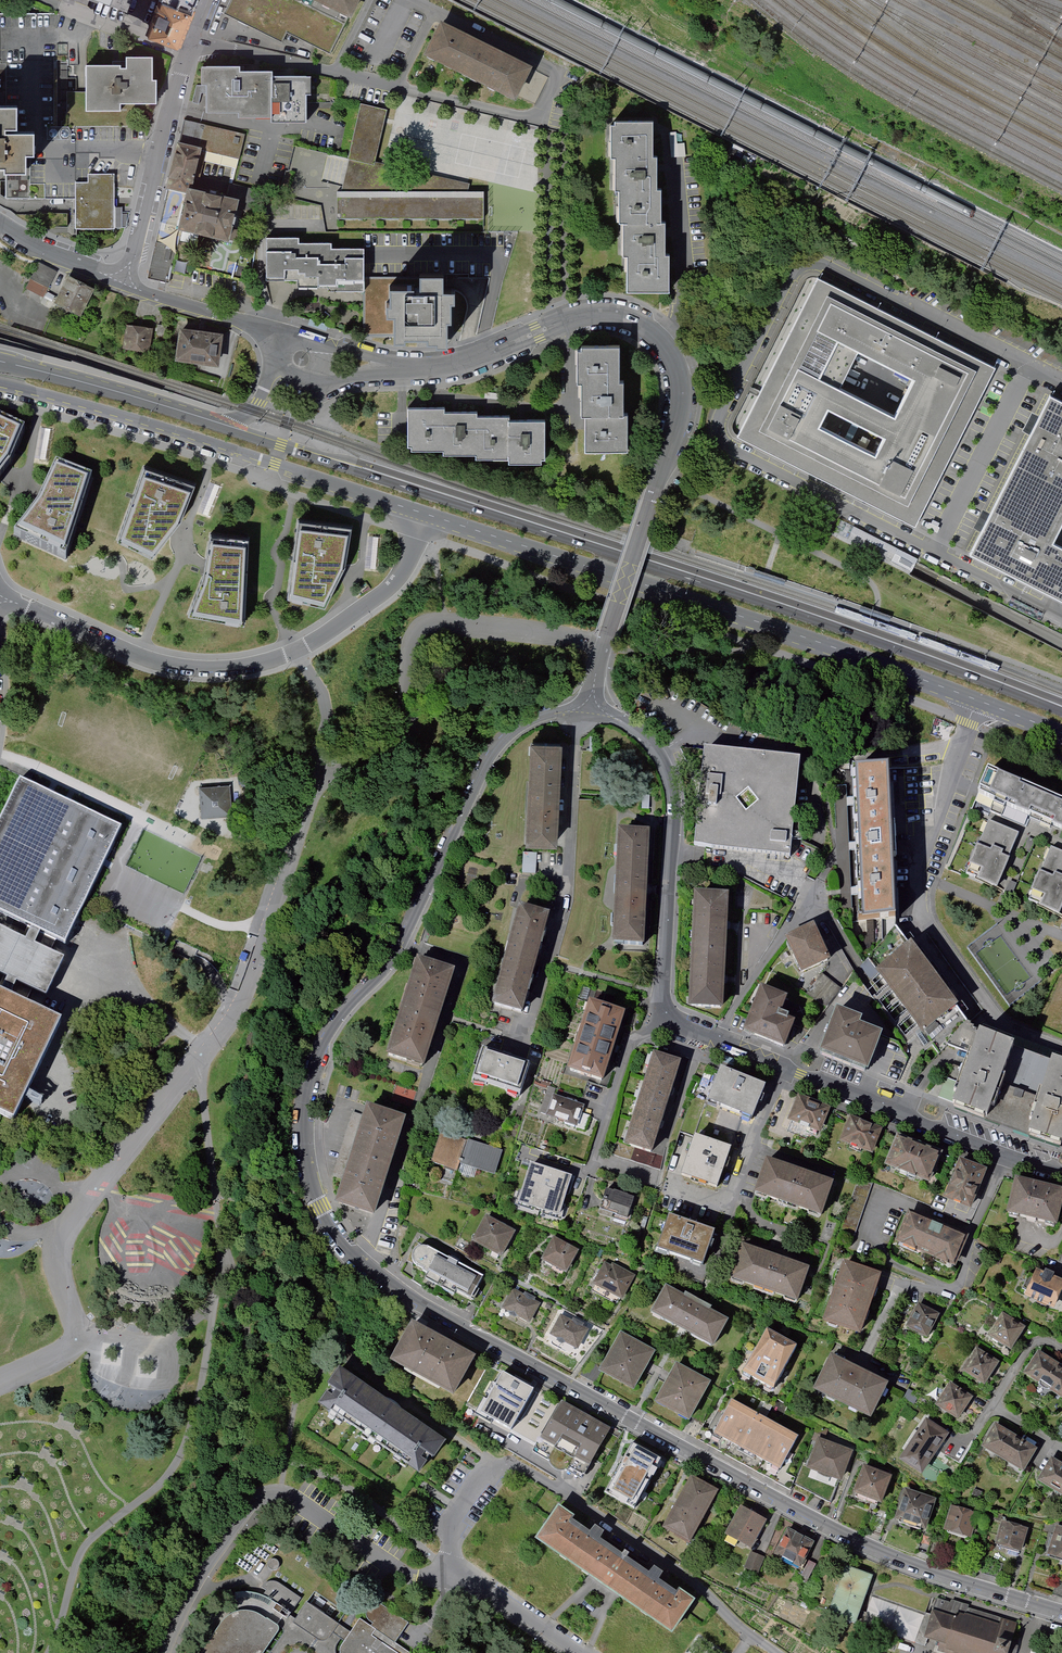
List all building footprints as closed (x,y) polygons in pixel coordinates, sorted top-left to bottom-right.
[(178,40),(188,16),(195,0),(157,0),(145,27),(178,40)] [(225,16),(284,45),(289,35),(303,42),(332,56),(348,23),(301,0),(233,0),(225,16)] [(348,23),(360,0),(301,0),(348,23)] [(443,25),(425,60),(519,106),(536,71),(513,59),(464,36),(443,25)] [(123,67),(88,67),(88,114),(123,114),(123,106),(161,106),(161,83),(156,83),(156,59),(130,59),(130,67),(130,70),(123,70),(123,67)] [(239,68),(201,68),(201,86),(206,86),(206,114),(239,114),(239,119),(272,119),(272,124),(307,124),(307,96),(312,96),(312,78),(292,78),(272,78),(272,73),(256,73),(239,73),(239,68)] [(6,165),(6,170),(26,170),(26,152),(35,152),(35,125),(6,125),(6,119),(18,119),(18,99),(14,99),(14,100),(0,100),(0,165),(6,165)] [(388,111),(363,105),(349,160),(340,197),(340,221),(485,220),(486,194),(469,193),(471,185),(384,165),(377,163),(388,111)] [(653,120),(614,119),(614,123),(609,123),(609,156),(614,156),(614,189),(618,189),(618,223),(623,223),(623,257),(628,258),(627,294),(670,295),(670,275),(670,257),(665,257),(665,243),(665,224),(661,224),(661,207),(662,190),(657,190),(658,174),(658,156),(653,156),(653,141),(653,120)] [(185,121),(173,172),(195,177),(202,151),(240,160),(246,136),(185,121)] [(264,192),(232,185),(228,200),(192,192),(195,177),(173,172),(165,208),(233,223),(256,228),(264,192)] [(115,227),(114,174),(92,175),(92,183),(80,183),(80,197),(76,198),(76,227),(115,227)] [(228,246),(233,223),(165,208),(148,280),(169,285),(181,235),(228,246)] [(300,241),(268,240),(267,283),(299,284),(299,290),(330,290),(330,296),(365,296),(365,278),(366,252),(333,252),(333,247),(300,246),(300,241)] [(43,299),(56,273),(39,264),(32,276),(25,291),(43,299)] [(421,278),(365,278),(365,296),(365,337),(394,338),(394,340),(405,341),(406,334),(427,334),(427,340),(435,340),(436,343),(447,343),(447,320),(451,320),(451,299),(455,299),(455,291),(445,291),(445,275),(421,275),(421,278)] [(78,320),(94,292),(69,277),(53,305),(58,308),(78,320)] [(819,281),(739,438),(916,528),(996,370),(819,281)] [(153,331),(126,327),(122,353),(149,357),(153,331)] [(223,338),(178,332),(174,366),(219,372),(223,338)] [(620,348),(581,348),(581,352),(577,351),(577,368),(577,385),(582,385),(581,402),(581,419),(587,419),(587,437),(587,455),(630,455),(630,417),(625,417),(625,384),(620,384),(620,348)] [(1054,398),(974,555),(1060,598),(1061,599),(1061,550),(1050,544),(1061,520),(1061,402),(1054,398)] [(427,410),(407,410),(406,449),(410,449),(410,452),(442,453),(442,456),(475,457),(475,461),(508,461),(508,466),(540,466),(541,462),(544,462),(545,423),(527,423),(510,422),(510,418),(494,418),(478,418),(478,415),(461,415),(444,414),(445,410),(427,410)] [(0,420),(0,479),(11,465),(23,432),(0,420)] [(196,486),(144,468),(119,539),(152,556),(180,522),(196,486)] [(45,498),(17,535),(65,556),(89,481),(58,470),(45,498)] [(352,526),(298,519),(289,596),(324,603),(345,565),(352,526)] [(913,568),(917,561),(853,529),(846,542),(910,574),(913,568)] [(249,542),(210,538),(205,577),(191,614),(245,623),(249,542)] [(528,843),(560,844),(566,740),(534,739),(528,843)] [(807,758),(709,747),(697,847),(795,858),(807,758)] [(896,916),(888,760),(851,762),(859,918),(896,916)] [(987,773),(980,793),(1061,828),(1061,804),(987,773)] [(124,828),(24,781),(0,831),(0,911),(69,943),(124,828)] [(199,787),(202,817),(232,815),(230,785),(199,787)] [(1018,833),(988,820),(965,872),(996,885),(1018,833)] [(653,829),(621,828),(615,945),(647,946),(653,829)] [(1050,847),(1028,897),(1058,910),(1061,900),(1061,852),(1050,847)] [(539,850),(525,850),(524,872),(538,873),(539,850)] [(729,890),(694,888),(688,1006),(723,1008),(729,890)] [(553,912),(521,904),(494,1005),(526,1014),(553,912)] [(836,962),(818,924),(788,938),(805,976),(836,962)] [(0,928),(0,974),(49,998),(67,962),(0,928)] [(921,1026),(961,997),(913,932),(873,961),(921,1026)] [(425,1069),(457,969),(419,957),(387,1057),(425,1069)] [(793,996),(766,985),(748,1033),(790,1049),(801,1021),(786,1015),(793,996)] [(12,1120),(21,1102),(60,1021),(0,992),(0,1114),(12,1120)] [(629,1012),(592,1000),(570,1071),(607,1083),(629,1012)] [(862,1016),(836,1006),(819,1052),(868,1070),(883,1032),(860,1023),(862,1016)] [(981,1036),(954,1105),(988,1119),(1015,1050),(981,1036)] [(484,1044),(471,1081),(525,1099),(537,1061),(484,1044)] [(1055,1064),(1015,1050),(988,1119),(1031,1133),(1055,1064)] [(687,1062),(658,1053),(628,1146),(657,1155),(687,1062)] [(1031,1133),(1061,1144),(1061,1067),(1055,1064),(1031,1133)] [(724,1070),(711,1104),(756,1121),(769,1088),(724,1070)] [(831,1105),(798,1093),(788,1119),(821,1132),(831,1105)] [(548,1116),(580,1128),(587,1107),(556,1096),(548,1116)] [(367,1101),(335,1200),(374,1212),(405,1114),(367,1101)] [(884,1127),(850,1114),(840,1140),(873,1153),(884,1127)] [(469,1141),(443,1132),(432,1164),(458,1173),(469,1141)] [(884,1164),(931,1183),(943,1151),(897,1133),(884,1164)] [(734,1148),(696,1136),(683,1177),(721,1189),(734,1148)] [(504,1152),(469,1141),(458,1173),(475,1178),(478,1170),(496,1176),(504,1152)] [(971,1209),(988,1168),(964,1158),(947,1199),(971,1209)] [(838,1185),(770,1160),(757,1195),(826,1219),(838,1185)] [(573,1175),(532,1163),(520,1203),(562,1215),(573,1175)] [(840,1232),(854,1237),(873,1183),(859,1178),(840,1232)] [(1017,1178),(1008,1214),(1060,1227),(1061,1219),(1061,1189),(1017,1178)] [(638,1199),(610,1190),(602,1215),(629,1223),(630,1223),(631,1222),(638,1199)] [(969,1237),(910,1212),(898,1242),(957,1267),(969,1237)] [(518,1233),(488,1217),(473,1243),(504,1260),(518,1233)] [(660,1251),(706,1267),(718,1233),(672,1217),(660,1251)] [(580,1253),(557,1241),(545,1264),(567,1276),(580,1253)] [(745,1246),(733,1281),(802,1304),(814,1269),(745,1246)] [(458,1294),(473,1302),(485,1279),(430,1250),(426,1248),(422,1249),(419,1249),(416,1252),(414,1255),(413,1260),(414,1264),(417,1268),(425,1272),(424,1273),(429,1276),(427,1282),(439,1288),(441,1285),(445,1287),(443,1291),(456,1298),(458,1294)] [(197,1258),(197,1252),(125,1250),(125,1264),(180,1265),(180,1257),(197,1258)] [(860,1334),(882,1272),(842,1259),(821,1321),(860,1334)] [(608,1263),(596,1286),(625,1301),(638,1276),(615,1264),(613,1266),(608,1263)] [(1026,1296),(1056,1309),(1061,1296),(1061,1278),(1056,1276),(1057,1273),(1048,1269),(1046,1272),(1038,1268),(1026,1296)] [(672,1289),(657,1317),(721,1352),(736,1324),(717,1314),(719,1311),(702,1302),(692,1296),(690,1299),(672,1289)] [(520,1319),(533,1325),(544,1304),(538,1301),(539,1299),(528,1293),(526,1296),(515,1290),(504,1311),(511,1315),(512,1317),(517,1320),(520,1319)] [(929,1338),(941,1314),(919,1303),(907,1327),(929,1338)] [(1004,1312),(989,1336),(1013,1351),(1028,1327),(1004,1312)] [(568,1346),(580,1352),(591,1331),(586,1328),(587,1325),(575,1320),(574,1322),(562,1316),(552,1337),(559,1341),(560,1344),(565,1346),(568,1346)] [(413,1325),(390,1367),(457,1403),(479,1361),(413,1325)] [(796,1345),(765,1329),(741,1373),(772,1390),(796,1345)] [(638,1395),(661,1355),(626,1336),(604,1375),(638,1395)] [(978,1348),(963,1371),(986,1386),(1001,1363),(978,1348)] [(1026,1374),(1061,1398),(1061,1364),(1041,1351),(1026,1374)] [(829,1354),(812,1391),(871,1419),(889,1382),(829,1354)] [(686,1422),(709,1382),(674,1363),(651,1403),(686,1422)] [(468,1408),(491,1421),(515,1379),(492,1365),(468,1408)] [(381,1403),(338,1373),(326,1391),(329,1393),(317,1410),(329,1419),(333,1413),(411,1468),(407,1474),(420,1482),(433,1464),(435,1466),(447,1449),(402,1417),(404,1415),(399,1409),(394,1404),(389,1402),(383,1400),(381,1403)] [(515,1379),(491,1421),(515,1434),(539,1392),(515,1379)] [(975,1398),(952,1383),(937,1407),(960,1421),(975,1398)] [(539,1392),(515,1434),(537,1447),(535,1452),(581,1477),(607,1429),(539,1392)] [(712,1434),(779,1471),(798,1438),(731,1401),(712,1434)] [(923,1476),(950,1435),(927,1419),(900,1461),(923,1476)] [(998,1424),(983,1448),(1026,1473),(1040,1449),(998,1424)] [(832,1507),(854,1452),(818,1438),(806,1470),(809,1471),(800,1489),(832,1507)] [(662,1460),(628,1442),(598,1495),(632,1514),(662,1460)] [(972,1451),(964,1446),(955,1461),(963,1466),(972,1451)] [(1039,1482),(1061,1496),(1061,1463),(1053,1457),(1039,1482)] [(882,1506),(893,1478),(864,1467),(853,1495),(882,1506)] [(718,1492),(689,1476),(659,1530),(687,1546),(718,1492)] [(927,1533),(938,1501),(905,1490),(895,1522),(927,1533)] [(531,1540),(672,1636),(693,1605),(695,1602),(678,1590),(676,1593),(658,1582),(662,1575),(652,1568),(648,1574),(625,1559),(627,1556),(622,1552),(620,1556),(598,1540),(602,1534),(592,1526),(587,1533),(569,1521),(572,1517),(555,1505),(552,1509),(531,1540)] [(766,1522),(740,1507),(724,1536),(750,1551),(766,1522)] [(973,1541),(980,1515),(952,1507),(944,1533),(973,1541)] [(1004,1515),(994,1512),(991,1520),(1002,1523),(1004,1515)] [(1024,1554),(1031,1530),(1003,1523),(997,1547),(1024,1554)] [(1058,1527),(1049,1557),(1061,1561),(1061,1528),(1058,1527)] [(815,1543),(788,1529),(774,1556),(801,1570),(815,1543)] [(766,1559),(752,1553),(745,1569),(759,1575),(766,1559)] [(856,1627),(873,1578),(846,1568),(828,1617),(856,1627)] [(262,1588),(267,1591),(260,1601),(253,1599),(245,1599),(240,1599),(230,1602),(223,1605),(217,1610),(211,1616),(221,1622),(202,1652),(284,1652),(286,1650),(292,1646),(298,1646),(304,1646),(310,1651),(313,1652),(411,1652),(407,1650),(396,1644),(410,1624),(383,1605),(378,1604),(374,1604),(370,1607),(368,1610),(368,1615),(370,1620),(374,1623),(372,1627),(361,1619),(352,1633),(337,1622),(338,1620),(309,1600),(296,1619),(291,1615),(301,1599),(279,1582),(273,1582),(268,1582),(264,1585),(262,1588)] [(938,1600),(925,1641),(948,1648),(946,1652),(947,1652),(1010,1652),(1019,1626),(970,1611),(970,1608),(953,1602),(952,1605),(938,1600)]
